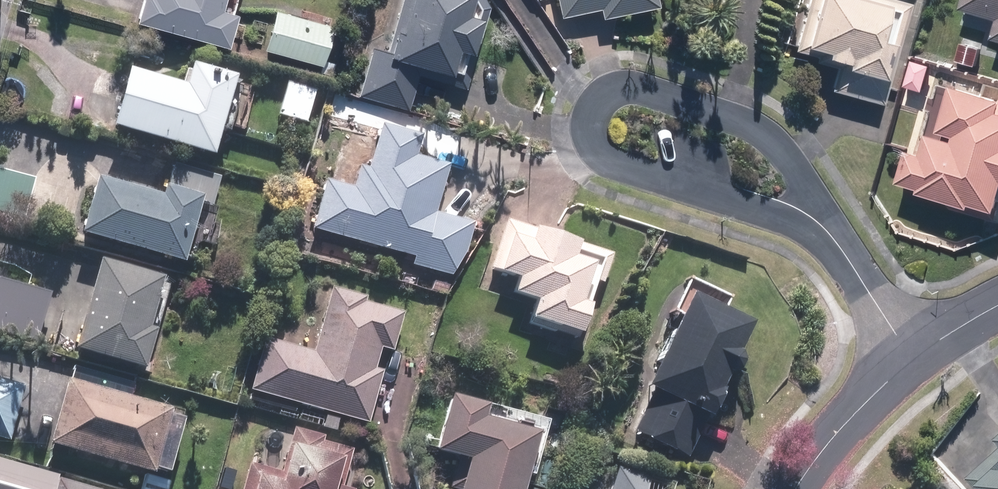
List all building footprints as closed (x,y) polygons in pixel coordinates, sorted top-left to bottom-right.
[(140,20),(233,44),(242,8),(238,7),(240,0),(145,0),(140,20)] [(489,0),(403,0),(392,50),(372,45),(360,96),(412,107),(419,74),(471,86),(491,3),(489,0)] [(660,0),(558,0),(561,17),(602,9),(603,17),(661,5),(660,0)] [(913,0),(912,0),(800,0),(787,46),(818,55),(816,63),(840,69),(834,90),(884,104),(913,0)] [(968,11),(997,18),(997,0),(970,0),(968,11)] [(337,25),(278,10),(268,48),(327,64),(337,25)] [(136,68),(119,123),(217,152),(239,77),(200,65),(194,86),(136,68)] [(320,87),(289,79),(280,118),(310,126),(320,87)] [(906,180),(997,202),(997,93),(959,84),(948,129),(964,133),(962,138),(936,131),(931,152),(914,148),(906,180)] [(331,179),(318,228),(419,256),(417,263),(454,274),(468,251),(476,224),(438,214),(451,165),(418,155),(424,135),(386,124),(374,168),(364,165),(358,187),(331,179)] [(105,177),(89,230),(188,259),(206,196),(172,186),(169,196),(105,177)] [(609,252),(510,219),(495,266),(524,276),(519,290),(542,298),(535,320),(581,335),(609,252)] [(167,275),(106,258),(82,345),(150,364),(160,330),(153,328),(167,275)] [(270,338),(256,388),(368,420),(383,370),(378,369),(384,346),(394,349),(404,313),(334,292),(317,351),(270,338)] [(756,321),(696,293),(652,383),(658,386),(638,428),(689,452),(709,411),(712,412),(756,321)] [(12,439),(28,385),(0,377),(0,435),(12,439)] [(76,379),(57,441),(158,470),(176,408),(76,379)] [(456,395),(441,448),(475,457),(467,488),(526,488),(542,431),(488,416),(491,405),(456,395)] [(246,488),(353,488),(343,486),(353,448),(297,432),(286,471),(253,462),(246,488)] [(972,473),(986,488),(997,488),(997,450),(972,473)] [(0,459),(0,488),(102,488),(0,459)] [(676,483),(622,467),(616,488),(675,488),(676,483)]
